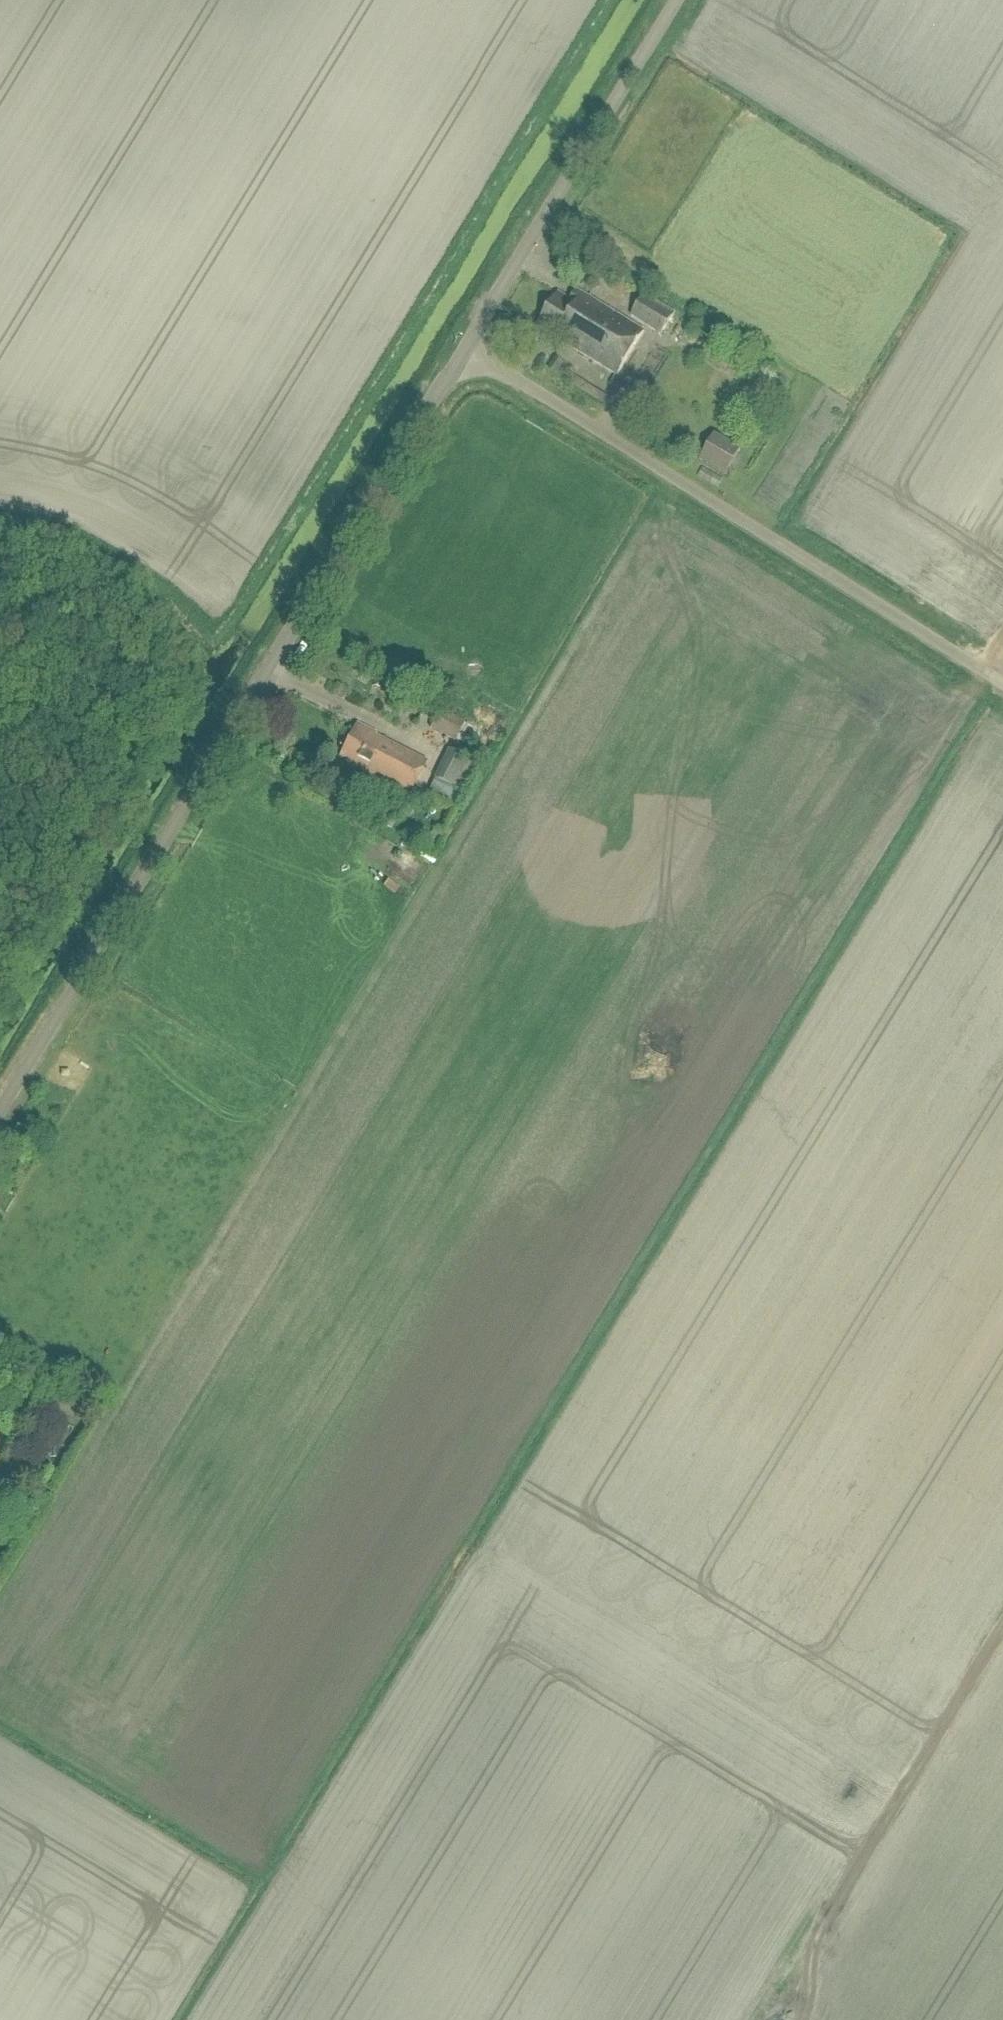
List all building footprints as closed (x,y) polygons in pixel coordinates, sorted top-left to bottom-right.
[(554,341),(617,377),(643,332),(580,296),(574,307),(556,297),(537,330),(555,340),(554,341)] [(660,337),(673,316),(643,297),(631,318),(660,337)] [(742,450),(715,435),(700,463),(727,478),(742,450)] [(453,743),(454,741),(466,747),(474,731),(463,725),(463,724),(438,710),(429,729),(453,743)] [(355,724),(337,760),(408,796),(425,762),(369,734),(370,732),(355,724)] [(432,779),(434,780),(427,794),(453,807),(475,764),(464,758),(447,749),(432,779)]
